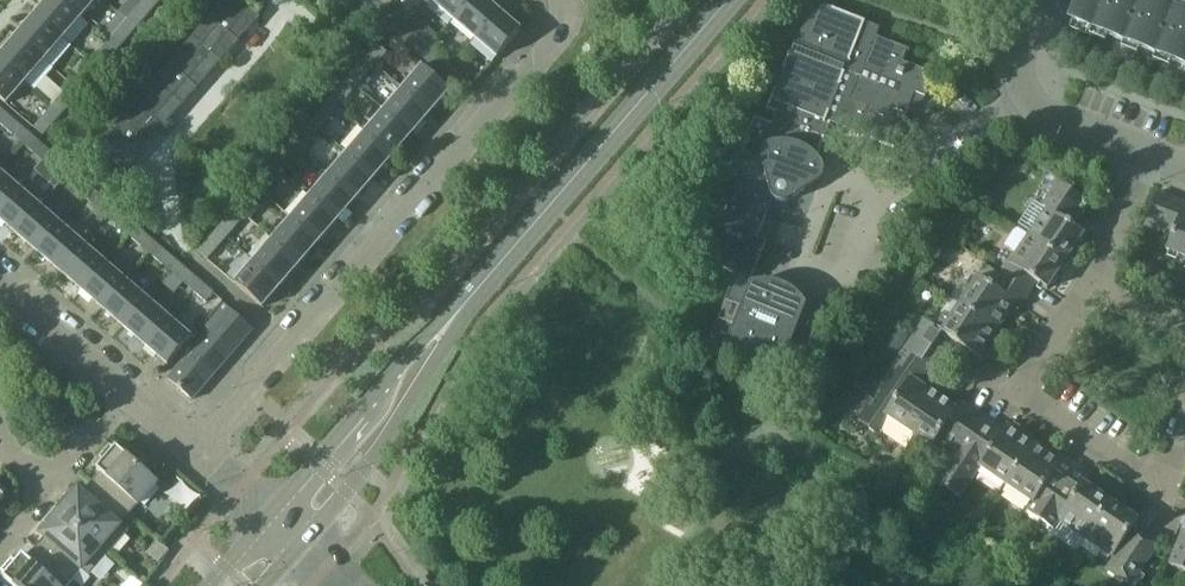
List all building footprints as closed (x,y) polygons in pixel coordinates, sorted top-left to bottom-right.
[(80,17),(60,0),(48,0),(35,16),(61,39),(80,17)] [(80,17),(94,0),(60,0),(80,17)] [(155,6),(148,0),(143,0),(128,18),(126,19),(137,28),(155,6)] [(188,42),(216,66),(259,16),(241,0),(225,0),(201,28),(188,42)] [(377,19),(386,9),(376,0),(356,0),(356,1),(377,19)] [(431,1),(453,19),(470,0),(432,0),(431,1)] [(474,38),(498,11),(485,0),(470,0),(453,19),(474,38)] [(1184,17),(1164,8),(1167,0),(1155,0),(1153,4),(1142,0),(1080,0),(1072,20),(1184,64),(1184,16),(1184,17)] [(715,254),(711,265),(752,281),(767,242),(758,238),(768,213),(761,210),(765,199),(760,197),(764,187),(770,190),(770,192),(770,194),(771,195),(772,197),(773,198),(774,200),(776,201),(778,202),(779,202),(783,203),(785,202),(786,202),(788,201),(803,191),(804,190),(804,189),(805,188),(804,187),(804,186),(803,185),(800,184),(804,174),(807,175),(808,175),(809,175),(810,175),(810,174),(811,174),(830,125),(857,135),(867,109),(849,102),(875,36),(878,28),(824,7),(795,42),(798,43),(793,55),(789,53),(767,112),(775,115),(771,126),(754,119),(748,136),(736,131),(726,158),(724,157),(714,183),(716,183),(707,207),(719,211),(715,222),(710,220),(700,248),(715,254)] [(377,19),(399,38),(408,28),(386,9),(377,19)] [(108,41),(118,49),(137,28),(126,19),(128,18),(120,11),(100,33),(108,41)] [(474,38),(497,57),(520,30),(498,11),(474,38)] [(35,16),(16,37),(43,60),(61,39),(35,16)] [(399,38),(420,56),(429,46),(430,47),(443,33),(438,29),(430,37),(427,34),(426,36),(421,32),(417,36),(408,28),(399,38)] [(922,102),(924,98),(933,75),(904,63),(909,50),(875,36),(849,102),(867,109),(857,135),(892,149),(909,105),(913,106),(922,102)] [(0,56),(0,61),(24,82),(43,60),(16,37),(0,56)] [(108,41),(89,63),(99,71),(118,49),(108,41)] [(145,92),(173,116),(216,66),(188,42),(157,78),(145,92)] [(377,44),(366,57),(376,65),(387,52),(377,44)] [(420,56),(442,75),(451,65),(430,47),(429,46),(420,56)] [(6,103),(24,82),(0,61),(0,100),(5,104),(6,103)] [(89,63),(70,84),(80,93),(99,71),(89,63)] [(430,112),(450,90),(423,66),(403,89),(430,112)] [(348,78),(329,100),(339,108),(358,87),(348,78)] [(70,84),(52,106),(61,114),(80,93),(70,84)] [(412,133),(430,112),(403,89),(385,110),(412,133)] [(173,116),(145,92),(132,106),(102,142),(130,166),(173,116)] [(8,114),(0,106),(0,123),(8,114)] [(43,135),(61,114),(52,106),(33,127),(43,135)] [(385,110),(366,132),(393,155),(412,133),(385,110)] [(21,142),(30,132),(8,114),(0,123),(0,124),(21,142)] [(310,121),(292,143),(302,151),(320,130),(310,121)] [(21,142),(43,161),(51,151),(30,132),(21,142)] [(374,177),(393,155),(366,132),(348,153),(374,177)] [(43,161),(64,180),(73,170),(51,151),(43,161)] [(348,153),(329,175),(356,198),(374,177),(348,153)] [(273,164),(254,186),(264,195),(283,173),(273,164)] [(18,189),(0,174),(0,210),(18,189)] [(337,220),(356,198),(329,175),(310,197),(337,220)] [(1034,201),(1016,227),(1016,228),(1066,261),(1084,234),(1069,224),(1086,199),(1056,179),(1039,204),(1034,201)] [(254,186),(236,208),(246,216),(264,195),(254,186)] [(16,235),(40,208),(18,189),(0,210),(0,221),(16,235)] [(1184,209),(1184,206),(1184,203),(1156,191),(1143,226),(1171,236),(1166,250),(1184,257),(1184,209)] [(310,197),(292,218),(318,241),(337,220),(310,197)] [(107,217),(129,236),(137,225),(116,207),(107,217)] [(16,235),(38,254),(61,226),(40,208),(16,235)] [(236,208),(217,229),(227,238),(240,222),(257,237),(263,230),(246,216),(236,208)] [(292,218),(273,240),(300,263),(318,241),(292,218)] [(129,236),(150,254),(159,244),(137,225),(129,236)] [(83,245),(61,226),(38,254),(59,272),(83,245)] [(1005,244),(1017,252),(1011,262),(1008,260),(999,274),(1029,293),(1036,282),(1047,289),(1066,261),(1016,228),(1005,244)] [(198,252),(207,260),(227,238),(217,229),(198,252)] [(273,240),(254,261),(281,284),(300,263),(273,240)] [(150,254),(172,273),(181,263),(159,244),(150,254)] [(59,272),(81,291),(104,264),(83,245),(59,272)] [(235,284),(262,307),(281,284),(254,261),(235,284)] [(172,273),(193,292),(202,281),(181,263),(172,273)] [(81,291),(102,309),(126,282),(104,264),(81,291)] [(1029,293),(999,274),(991,285),(979,277),(960,305),(997,330),(1015,304),(1020,307),(1029,293)] [(807,306),(804,300),(798,295),(784,286),(772,282),(759,282),(753,284),(752,281),(737,275),(712,339),(800,373),(825,309),(810,304),(809,305),(807,306)] [(206,303),(213,294),(215,292),(202,281),(193,292),(206,303)] [(148,301),(127,283),(126,282),(102,309),(124,328),(148,301)] [(951,299),(933,326),(924,320),(911,339),(937,356),(949,338),(979,358),(997,330),(960,305),(951,299)] [(124,328),(146,347),(169,320),(148,301),(124,328)] [(241,343),(251,331),(224,308),(213,320),(241,343)] [(168,366),(191,339),(169,320),(146,347),(168,366)] [(241,343),(213,320),(203,332),(207,335),(231,355),(241,343)] [(211,378),(231,355),(207,335),(187,358),(211,378)] [(875,434),(882,424),(887,416),(934,447),(938,441),(955,452),(980,414),(961,402),(956,409),(918,384),(937,356),(911,339),(880,386),(875,383),(852,418),(875,434)] [(211,378),(187,358),(167,382),(191,402),(211,378)] [(1006,485),(1034,444),(1007,425),(1004,431),(980,414),(955,452),(936,480),(961,497),(981,467),(1006,485)] [(1027,512),(1040,520),(1077,466),(1064,458),(1061,462),(1034,444),(1006,485),(1033,502),(1027,512)] [(138,506),(139,506),(158,483),(146,473),(147,471),(148,469),(149,468),(149,466),(149,464),(149,462),(148,460),(147,459),(146,457),(144,456),(143,455),(141,454),(139,454),(137,454),(135,454),(134,454),(132,455),(130,456),(129,458),(117,447),(115,450),(111,446),(100,459),(104,462),(97,470),(101,473),(92,484),(129,516),(138,506)] [(1054,530),(1060,521),(1086,538),(1111,501),(1085,483),(1090,475),(1077,466),(1040,520),(1054,530)] [(73,498),(68,495),(56,509),(109,555),(128,533),(121,526),(129,516),(92,484),(83,494),(80,491),(73,498)] [(1146,537),(1134,529),(1140,520),(1111,501),(1086,538),(1115,558),(1107,569),(1131,585),(1132,585),(1137,578),(1142,581),(1145,577),(1140,573),(1128,564),(1146,537)] [(83,570),(90,577),(109,555),(56,509),(44,523),(48,527),(41,535),(45,538),(36,548),(74,581),(83,570)] [(1168,564),(1184,571),(1184,522),(1168,564)] [(1128,564),(1140,573),(1159,546),(1146,537),(1128,564)] [(148,553),(160,563),(171,551),(159,541),(148,553)] [(74,581),(36,548),(28,558),(24,555),(17,563),(13,559),(2,572),(6,576),(4,578),(13,585),(69,585),(74,581)]
